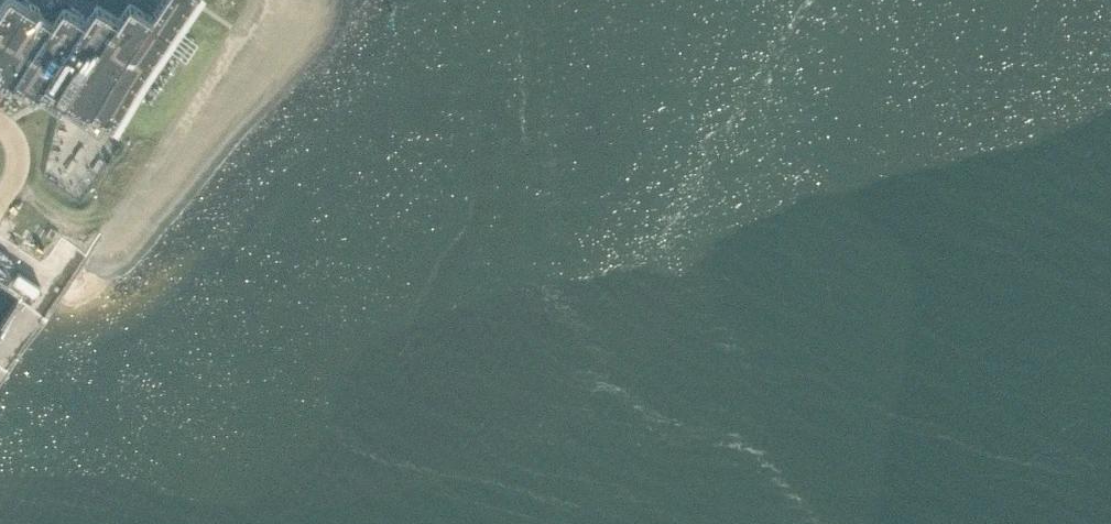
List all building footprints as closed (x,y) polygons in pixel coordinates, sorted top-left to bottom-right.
[(72,97),(113,125),(173,36),(179,26),(197,0),(164,0),(154,15),(136,3),(125,20),(98,2),(87,18),(70,6),(59,23),(25,0),(4,0),(0,6),(0,80),(10,87),(17,77),(39,92),(43,86),(65,101),(69,95),(72,97)]
